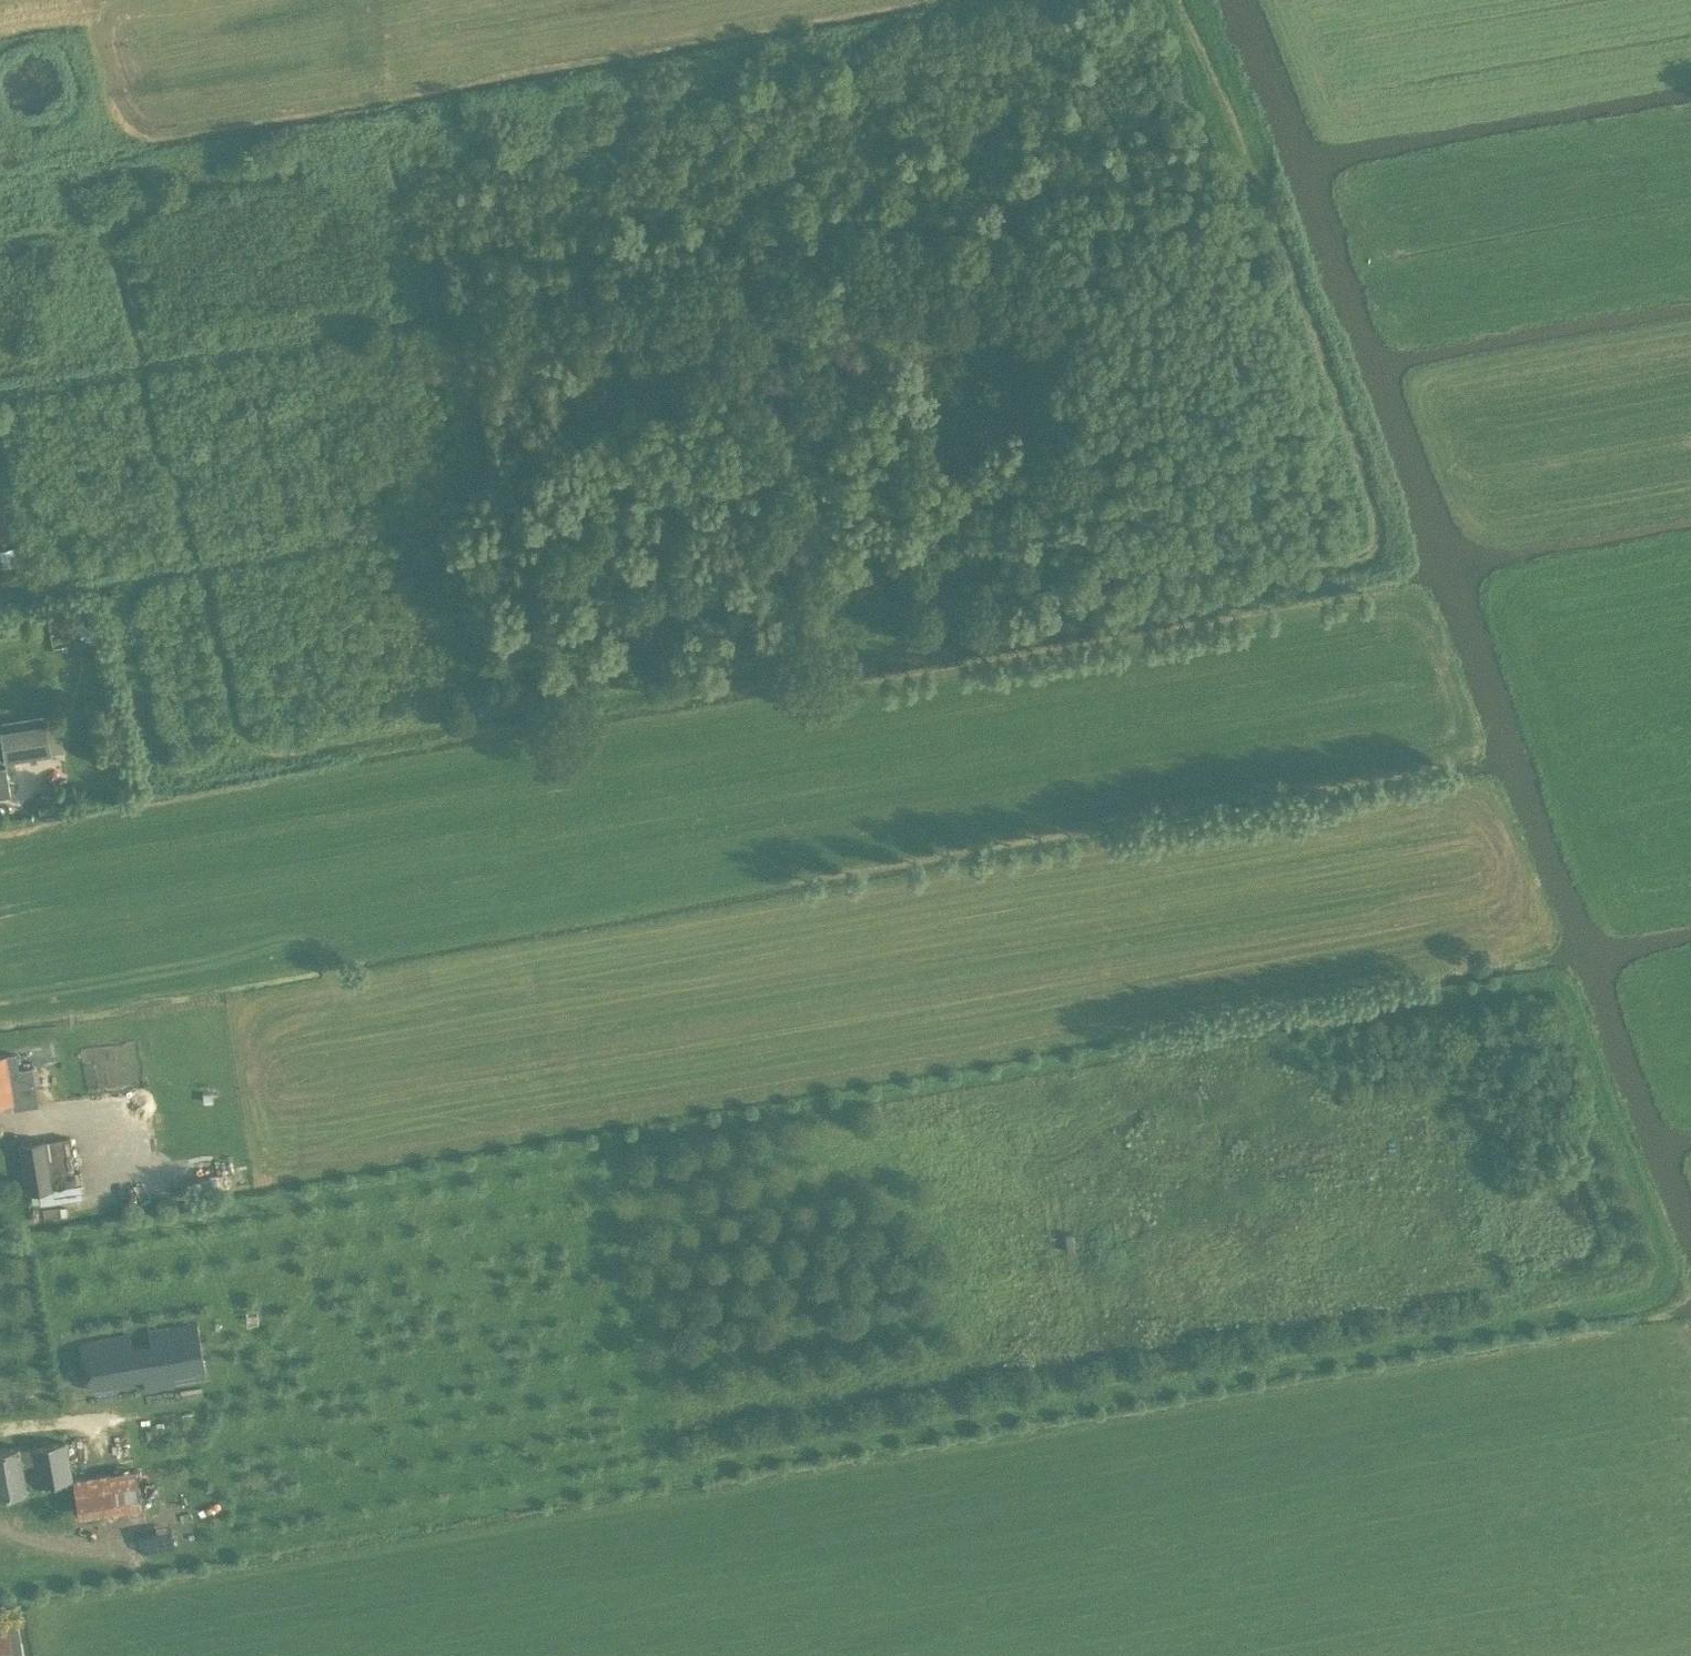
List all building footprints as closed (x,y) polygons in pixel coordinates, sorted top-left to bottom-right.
[(0,551),(0,553),(2,567),(24,562),(21,547),(0,551)] [(7,761),(51,754),(45,717),(1,724),(7,761)] [(6,766),(2,766),(0,767),(0,797),(11,795),(6,766)] [(0,1056),(0,1104),(13,1102),(14,1108),(38,1104),(32,1067),(18,1070),(15,1053),(0,1056)] [(68,1137),(20,1145),(28,1192),(75,1184),(68,1137)] [(39,1190),(31,1192),(33,1202),(41,1200),(39,1190)] [(136,1337),(81,1347),(89,1391),(144,1381),(146,1389),(207,1378),(197,1326),(136,1337)] [(0,1450),(0,1494),(27,1489),(23,1464),(33,1462),(38,1485),(72,1479),(66,1442),(20,1450),(19,1446),(0,1450)] [(137,1470),(73,1479),(78,1516),(142,1506),(137,1470)] [(12,1648),(9,1630),(0,1632),(0,1655),(13,1655),(12,1648)]
